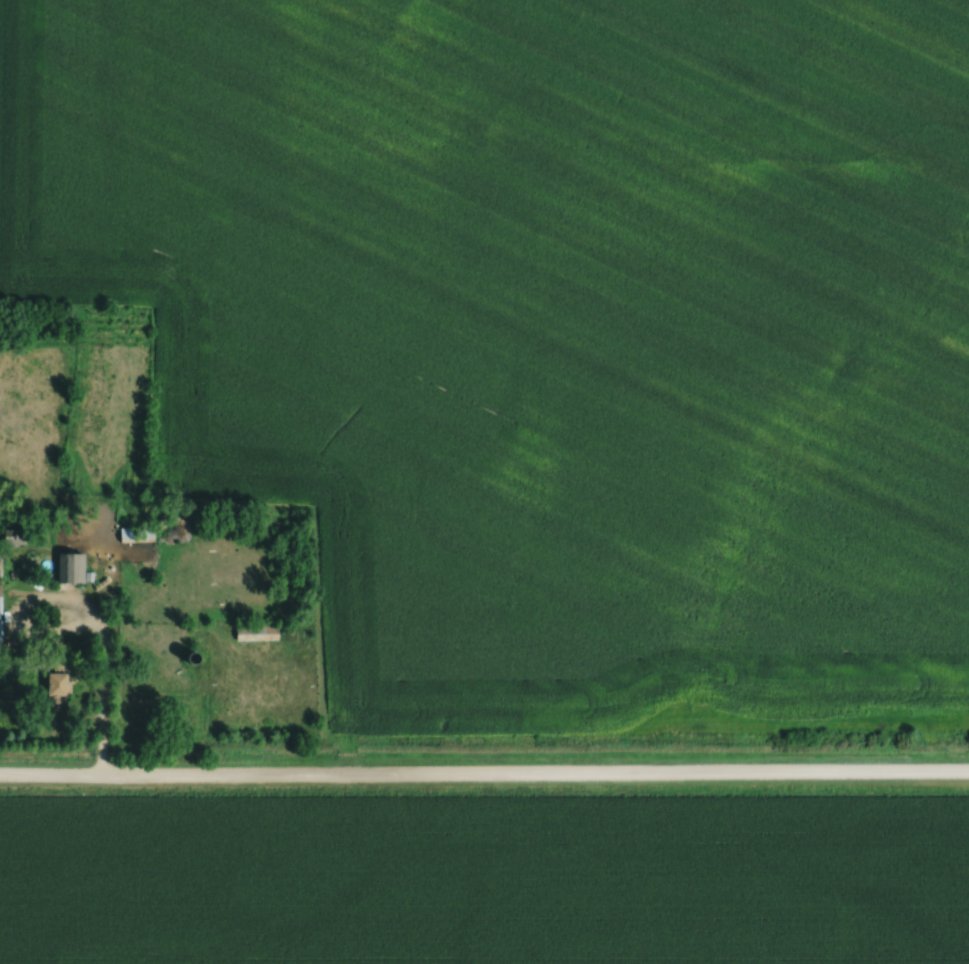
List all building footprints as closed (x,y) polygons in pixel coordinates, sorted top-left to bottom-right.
[(155,541),(155,526),(122,526),(122,541),(155,541)] [(6,528),(6,543),(30,543),(30,528),(6,528)] [(62,551),(62,581),(89,581),(89,551),(62,551)] [(281,625),(239,625),(239,638),(281,638),(281,625)] [(65,670),(53,670),(53,694),(74,694),(74,664),(65,664),(65,670)]
